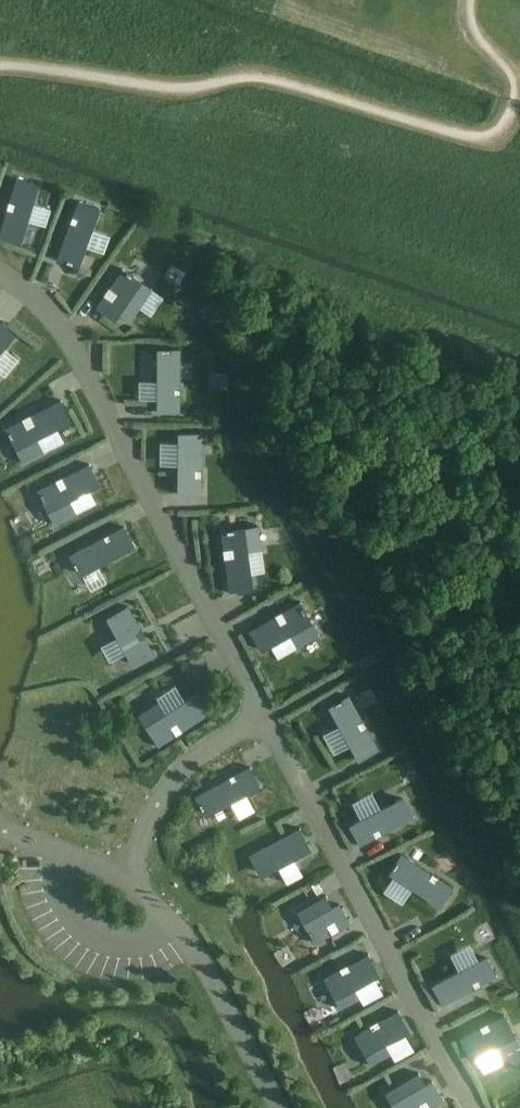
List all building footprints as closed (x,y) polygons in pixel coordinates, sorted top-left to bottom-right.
[(0,230),(0,236),(20,242),(27,220),(32,203),(38,185),(17,179),(17,178),(16,177),(9,202),(8,201),(7,203),(8,203),(7,208),(6,208),(5,209),(6,210),(0,230)] [(79,200),(57,260),(58,260),(58,258),(66,261),(66,262),(73,265),(73,263),(78,265),(84,246),(85,246),(99,208),(98,208),(98,209),(79,202),(80,201),(79,200)] [(122,268),(95,308),(96,308),(96,307),(114,320),(119,313),(129,320),(128,321),(129,322),(152,289),(151,288),(150,289),(133,277),(133,276),(126,271),(126,272),(123,270),(123,269),(122,268)] [(14,335),(0,324),(0,352),(14,335)] [(158,372),(157,372),(157,412),(158,412),(158,411),(178,411),(178,412),(179,412),(179,349),(178,349),(178,351),(170,351),(170,349),(163,349),(163,351),(158,351),(158,372)] [(60,400),(4,428),(5,429),(6,428),(8,432),(7,433),(11,440),(12,439),(23,460),(21,461),(22,462),(43,451),(43,450),(41,450),(35,439),(69,421),(59,402),(61,401),(60,400)] [(200,435),(178,434),(178,442),(178,464),(178,494),(199,494),(199,495),(200,495),(200,477),(201,478),(201,476),(200,476),(200,471),(201,471),(201,469),(200,469),(201,433),(200,433),(200,435)] [(87,463),(34,489),(34,491),(36,490),(38,494),(37,494),(41,501),(52,521),(50,522),(51,524),(74,512),(73,511),(71,511),(66,500),(96,485),(86,465),(87,464),(87,463)] [(221,530),(220,530),(223,549),(222,549),(222,551),(223,551),(224,557),(223,557),(223,559),(224,559),(229,592),(230,592),(230,590),(252,587),(250,573),(246,549),(260,548),(260,549),(261,549),(258,525),(256,525),(257,527),(234,530),(234,529),(226,531),(222,532),(221,530)] [(124,526),(68,556),(69,557),(70,556),(74,563),(73,563),(76,570),(78,569),(80,574),(81,573),(98,564),(99,565),(134,546),(134,545),(133,545),(123,527),(124,527),(124,526)] [(274,616),(249,630),(249,632),(251,631),(262,650),(270,645),(291,633),(297,645),(296,646),(296,647),(318,634),(318,633),(316,634),(305,614),(306,614),(302,606),(301,607),(299,603),(300,602),(300,601),(282,611),(281,610),(280,611),(280,613),(276,615),(275,614),(274,615),(274,616)] [(113,617),(107,619),(132,664),(135,663),(152,653),(153,656),(154,655),(128,606),(126,606),(127,608),(127,609),(120,613),(119,612),(112,616),(113,617)] [(158,700),(137,714),(137,715),(139,714),(158,744),(157,745),(157,746),(175,735),(175,736),(177,735),(176,734),(180,731),(181,732),(183,731),(182,730),(210,712),(210,711),(208,712),(196,693),(184,701),(164,714),(157,702),(159,701),(158,700)] [(334,705),(329,708),(339,725),(349,744),(358,760),(376,749),(377,750),(378,750),(366,727),(367,727),(366,725),(365,726),(362,722),(363,721),(363,720),(362,720),(348,695),(347,696),(348,697),(341,701),(341,700),(334,704),(334,705)] [(249,767),(194,796),(194,797),(196,796),(200,803),(199,804),(202,811),(203,810),(206,814),(224,804),(224,805),(260,786),(259,785),(258,786),(249,768),(250,767),(249,767)] [(360,819),(349,825),(359,844),(358,844),(359,845),(374,837),(375,838),(376,837),(376,836),(380,834),(380,835),(382,834),(382,833),(414,817),(413,815),(412,816),(402,797),(380,809),(360,819)] [(299,827),(248,855),(249,856),(250,855),(259,872),(276,863),(277,866),(309,849),(299,829),(300,829),(299,827)] [(392,869),(390,873),(393,876),(411,888),(439,906),(451,888),(452,889),(453,887),(438,878),(438,877),(437,876),(436,877),(432,874),(433,874),(431,873),(400,853),(400,855),(401,856),(397,862),(396,862),(392,868),(392,869)] [(325,895),(296,911),(297,913),(298,912),(308,931),(307,931),(311,938),(312,938),(314,941),(313,942),(314,943),(330,934),(331,935),(332,934),(332,933),(337,929),(338,931),(340,930),(339,929),(350,923),(350,922),(349,922),(338,903),(331,907),(325,897),(326,896),(325,895)] [(338,969),(323,977),(323,978),(325,978),(340,1006),(338,1007),(339,1008),(359,997),(359,996),(357,997),(352,988),(374,977),(377,975),(367,955),(368,955),(368,954),(347,964),(347,963),(345,964),(346,966),(340,968),(340,967),(338,968),(338,969)] [(458,971),(432,984),(442,1003),(441,1004),(441,1005),(474,988),(474,989),(476,988),(475,987),(479,985),(480,986),(481,985),(481,984),(496,976),(496,975),(495,976),(485,957),(478,960),(458,971)] [(369,1027),(353,1036),(354,1037),(355,1036),(371,1064),(370,1065),(370,1066),(390,1054),(390,1053),(388,1054),(383,1046),(404,1034),(408,1032),(396,1012),(398,1011),(378,1022),(377,1021),(375,1022),(376,1023),(371,1026),(370,1025),(368,1026),(369,1027)] [(479,1027),(459,1038),(459,1039),(461,1038),(471,1058),(475,1056),(496,1045),(500,1054),(499,1055),(499,1056),(519,1045),(519,1044),(518,1045),(503,1016),(504,1015),(504,1014),(488,1023),(487,1022),(486,1023),(486,1024),(481,1027),(480,1025),(478,1026),(479,1027)] [(384,1092),(384,1093),(385,1093),(394,1107),(428,1107),(429,1107),(431,1107),(443,1100),(443,1099),(442,1099),(431,1081),(424,1085),(418,1074),(419,1074),(418,1072),(384,1092)]
